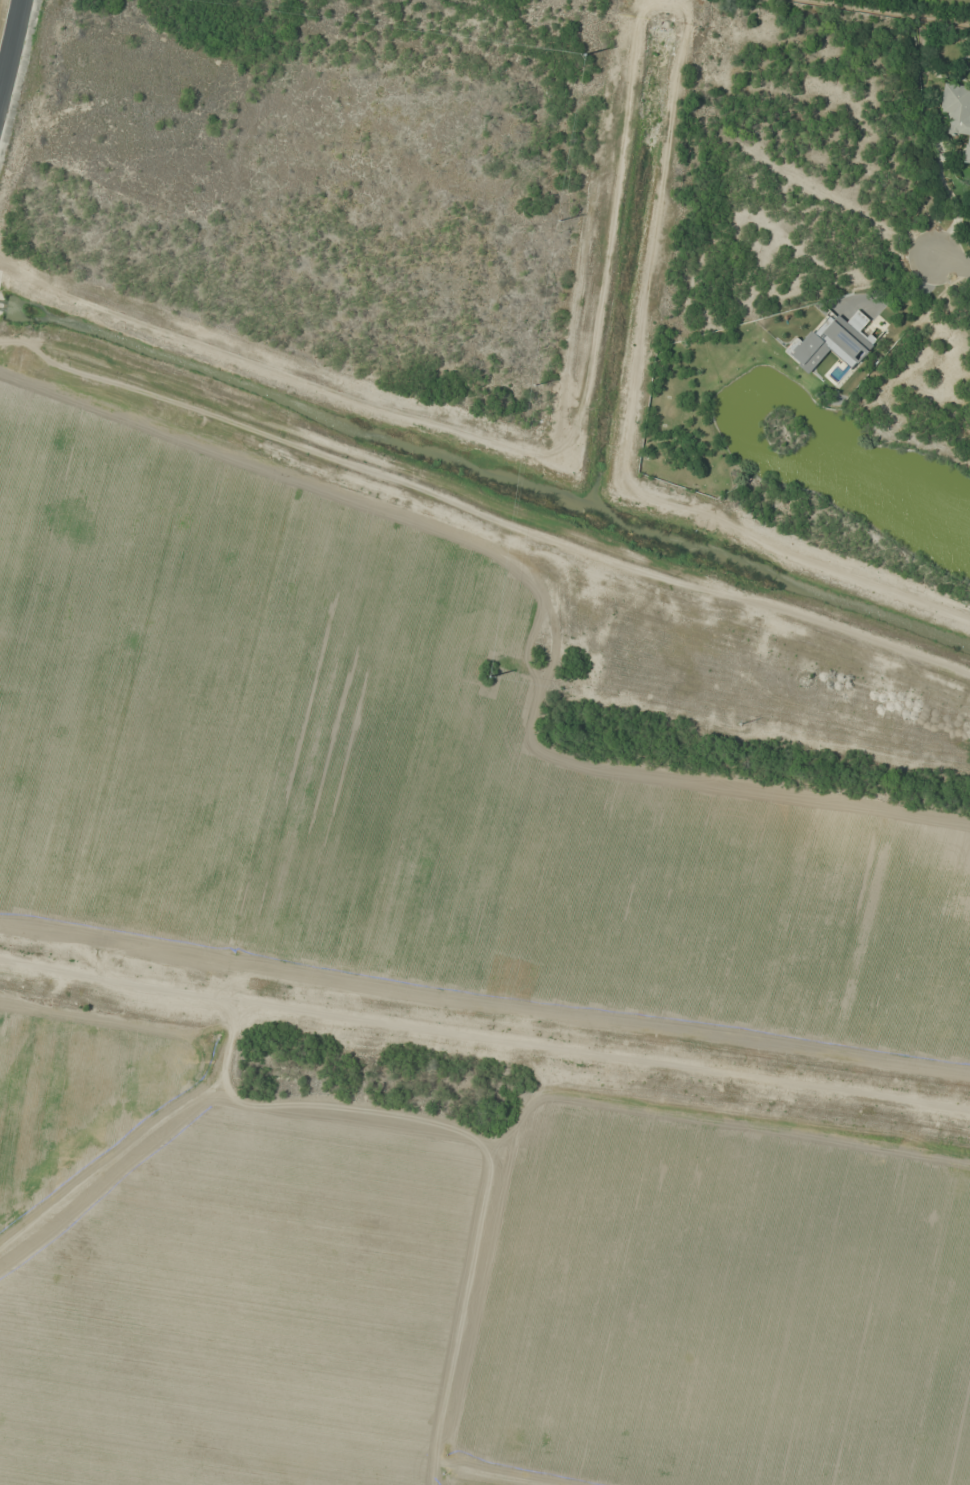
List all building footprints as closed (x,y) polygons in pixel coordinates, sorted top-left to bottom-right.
[(942,83),(940,111),(948,112),(946,135),(965,136),(963,163),(969,164),(969,85),(942,83)]
